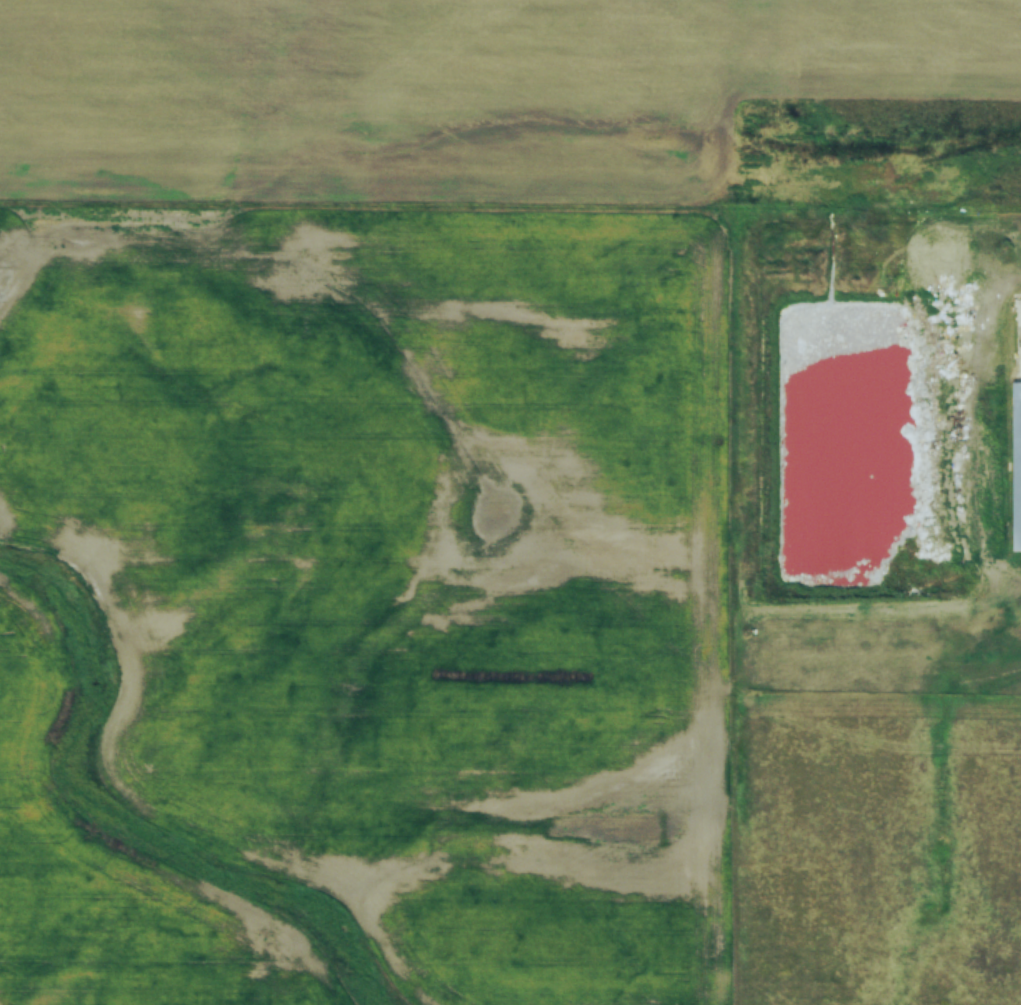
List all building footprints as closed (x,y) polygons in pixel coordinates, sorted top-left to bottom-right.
[(1011,550),(1020,550),(1020,294),(1010,294),(1011,550)]
